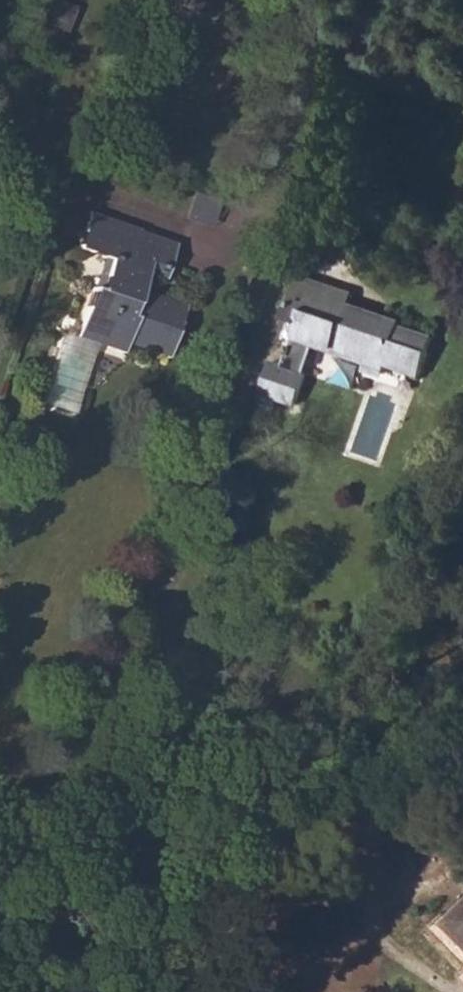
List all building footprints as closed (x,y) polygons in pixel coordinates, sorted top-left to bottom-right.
[(78,322),(96,328),(92,341),(122,352),(126,338),(145,344),(143,349),(165,356),(182,306),(163,299),(160,309),(136,301),(139,291),(146,271),(164,277),(176,243),(137,230),(138,228),(88,211),(76,248),(107,258),(96,288),(90,286),(78,322)] [(260,390),(276,396),(275,399),(295,405),(305,373),(304,373),(312,347),(313,342),(365,359),(363,365),(362,369),(383,375),(386,367),(418,378),(426,356),(424,354),(430,335),(399,325),(401,319),(377,319),(364,315),(349,302),(351,293),(299,276),(284,320),(297,324),(290,348),(286,346),(283,354),(287,355),(284,365),(270,360),(260,390)] [(139,291),(136,301),(160,309),(163,299),(139,291)] [(349,302),(364,315),(377,319),(401,319),(349,302)] [(74,334),(92,341),(96,328),(78,322),(74,334)] [(312,347),(363,365),(365,359),(313,342),(312,347)] [(258,393),(275,399),(276,396),(260,390),(258,393)] [(445,922),(462,941),(462,904),(445,922)]
